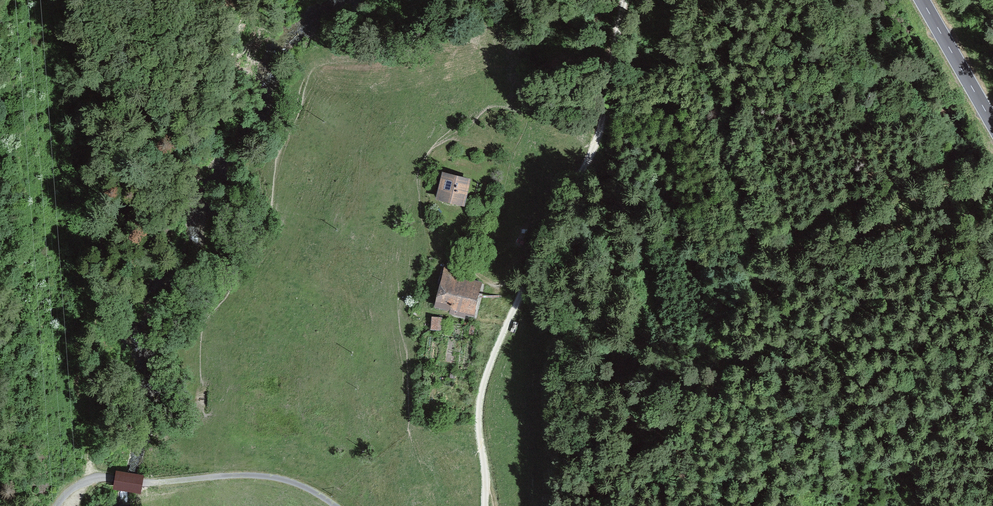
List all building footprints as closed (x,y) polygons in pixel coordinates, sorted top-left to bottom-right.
[(470,178),(444,170),(435,198),(461,206),(470,178)] [(487,279),(444,269),(435,309),(478,319),(487,279)] [(429,327),(440,328),(440,316),(430,315),(429,327)]
